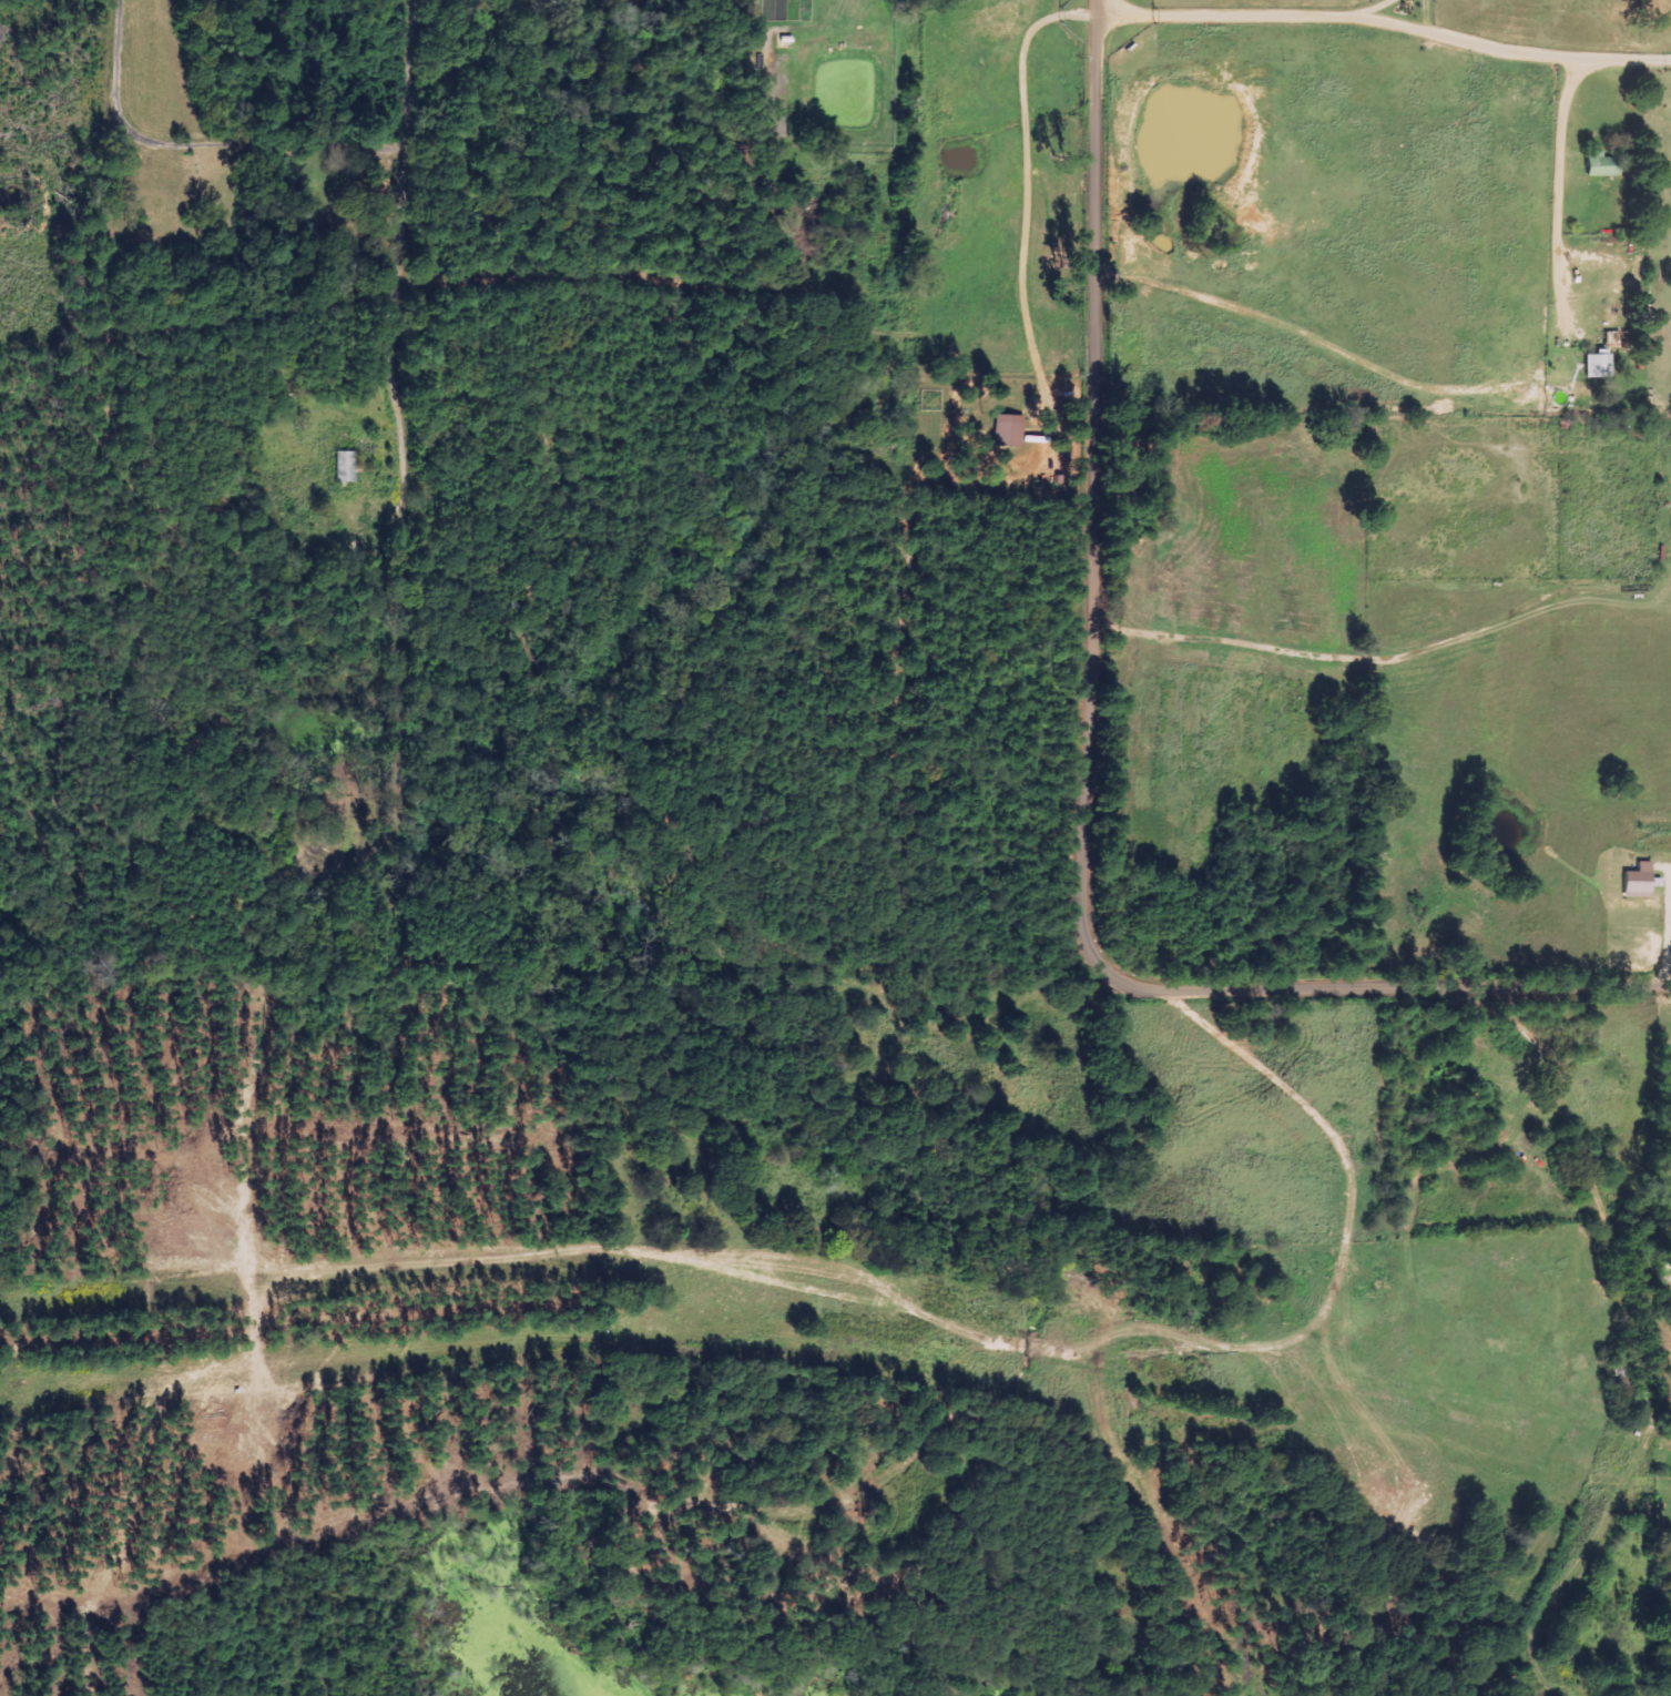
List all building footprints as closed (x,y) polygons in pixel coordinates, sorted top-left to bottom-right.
[(1585,154),(1585,176),(1615,175),(1615,157),(1602,157),(1602,153),(1585,154)] [(1586,354),(1585,377),(1610,377),(1611,355),(1619,355),(1619,349),(1596,349),(1596,354),(1586,354)] [(1022,446),(1023,416),(995,414),(994,445),(1022,446)] [(355,451),(336,451),(335,482),(354,482),(355,451)] [(1650,862),(1637,862),(1636,872),(1623,871),(1622,895),(1649,895),(1650,862)]
